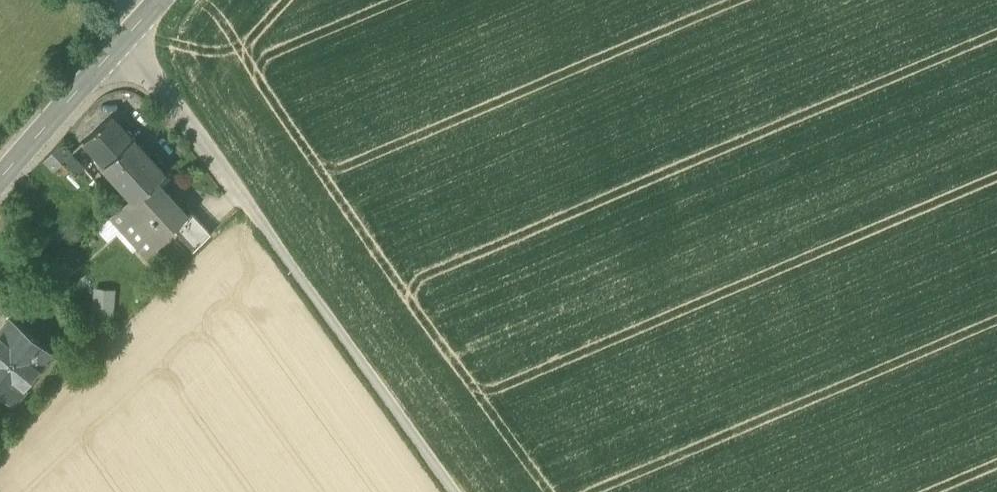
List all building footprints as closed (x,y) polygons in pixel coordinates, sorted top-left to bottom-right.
[(84,142),(105,165),(132,140),(111,117),(84,142)] [(104,166),(132,196),(136,201),(155,183),(166,173),(134,139),(132,140),(105,165),(104,166)] [(55,171),(62,165),(73,155),(61,142),(44,161),(50,167),(55,171)] [(95,177),(73,155),(62,165),(84,188),(95,177)] [(186,216),(155,183),(136,201),(132,196),(111,215),(111,216),(123,228),(139,246),(148,256),(170,235),(169,234),(174,230),(187,217),(186,216)] [(174,230),(183,240),(201,224),(191,212),(186,216),(187,217),(174,230)] [(123,228),(111,216),(97,229),(108,242),(117,234),(123,228)] [(211,234),(201,224),(183,240),(193,251),(211,234)] [(139,246),(123,228),(117,234),(133,251),(139,246)] [(114,316),(116,289),(93,287),(91,314),(114,316)] [(12,404),(54,353),(12,319),(0,334),(0,394),(12,404)]
